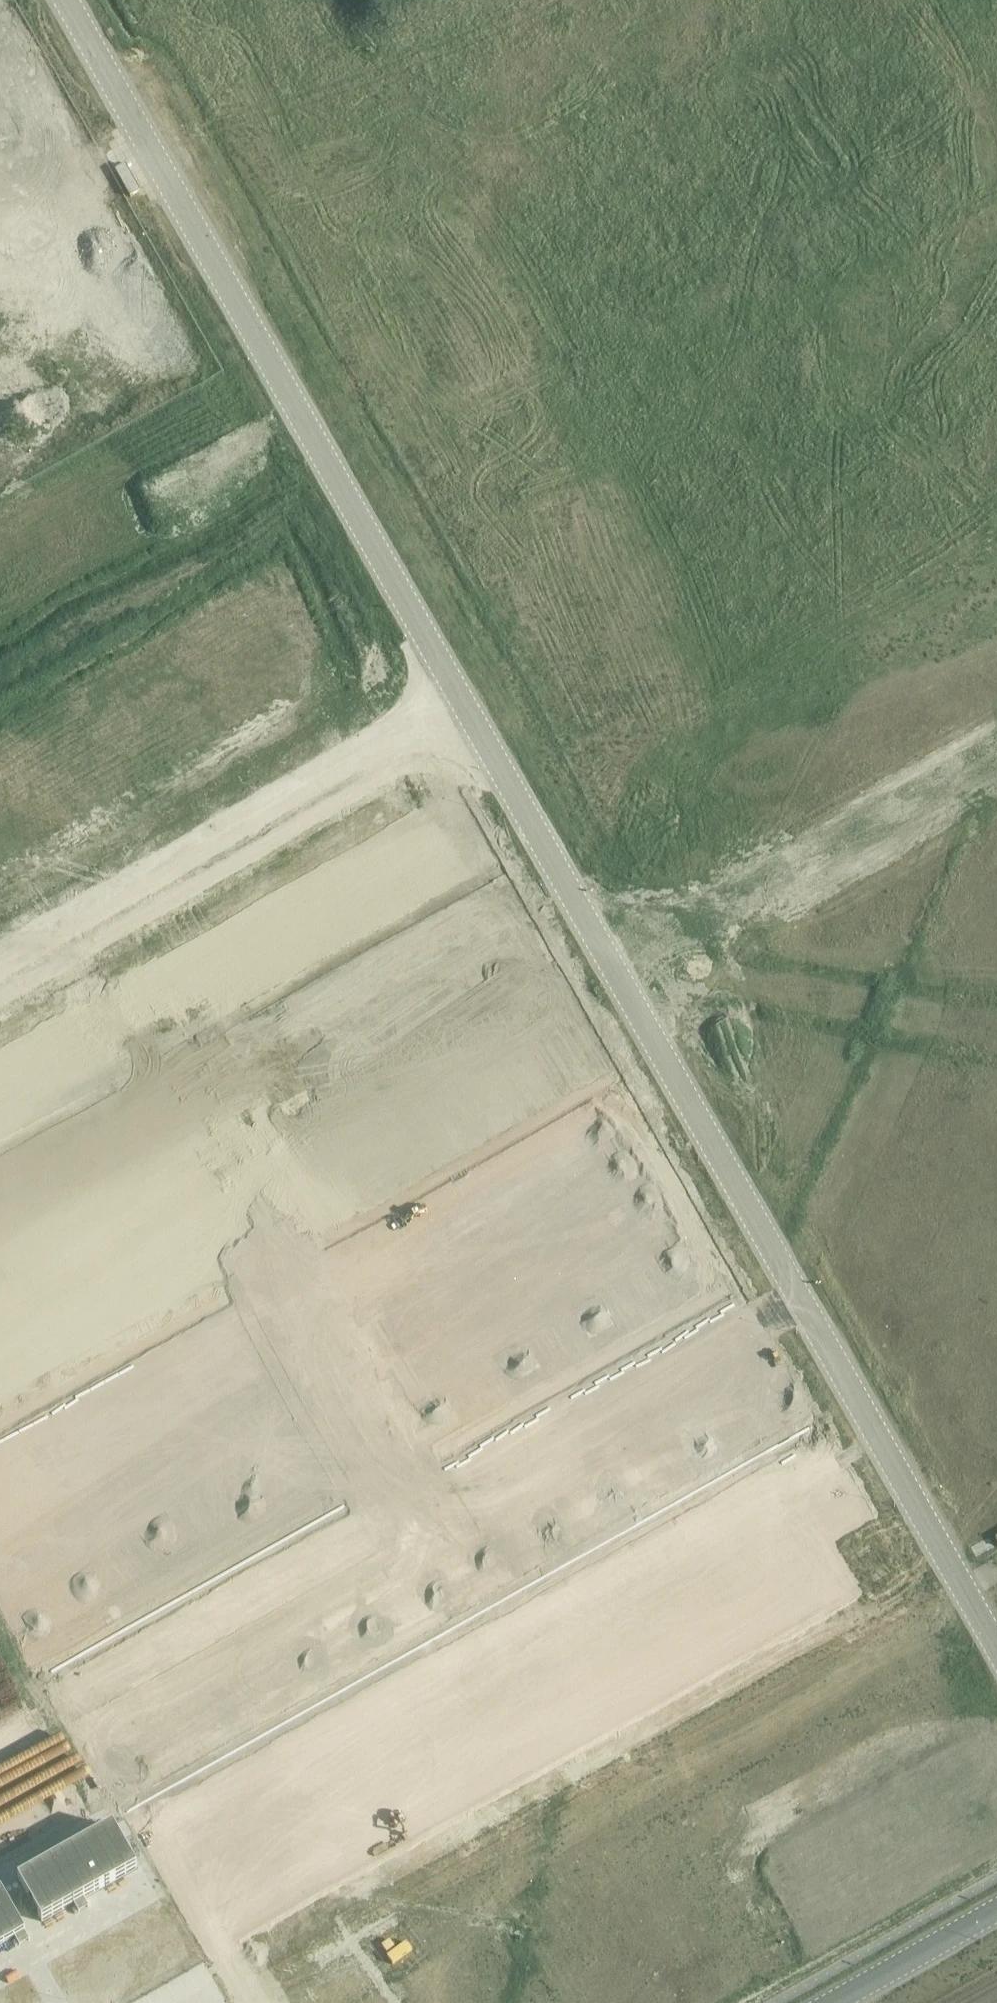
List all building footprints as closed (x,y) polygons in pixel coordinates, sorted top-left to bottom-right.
[(41,1922),(136,1869),(112,1826),(17,1880),(41,1922)] [(25,1932),(1,1889),(0,1890),(0,1946),(25,1932)]
